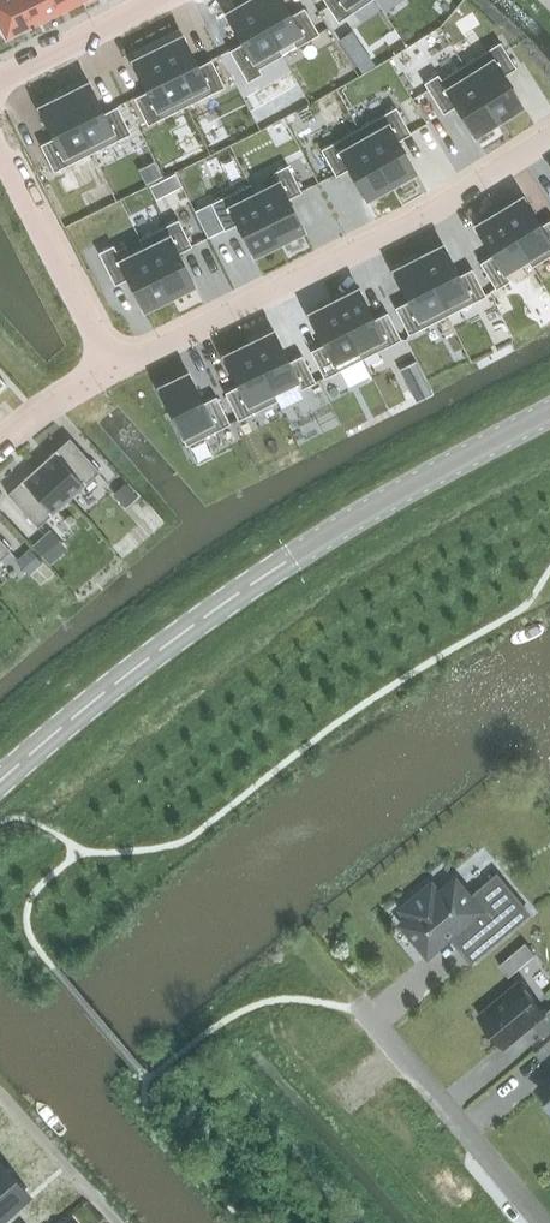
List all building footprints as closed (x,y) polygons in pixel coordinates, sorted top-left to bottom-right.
[(4,34),(30,21),(19,0),(0,0),(0,25),(4,34)] [(30,21),(54,9),(50,0),(19,0),(30,21)] [(54,9),(73,0),(50,0),(54,9)] [(222,11),(240,42),(228,50),(243,76),(257,68),(253,61),(276,47),(249,0),(240,0),(222,11)] [(276,47),(299,34),(303,41),(318,33),(302,7),(290,14),(282,0),(249,0),(276,47)] [(336,21),(350,12),(346,5),(353,0),(323,0),(336,21)] [(350,30),(338,38),(346,51),(358,43),(350,30)] [(180,32),(155,45),(181,98),(204,86),(208,93),(223,86),(210,59),(197,65),(180,32)] [(489,57),(466,71),(498,121),(522,105),(503,74),(515,66),(499,41),(485,50),(489,57)] [(155,45),(129,58),(145,91),(132,97),(145,124),(161,117),(157,109),(181,98),(155,45)] [(440,78),(426,87),(442,112),(454,105),(474,136),(498,121),(466,71),(444,85),(440,78)] [(87,78),(61,91),(87,144),(111,132),(114,140),(129,132),(116,105),(103,111),(87,78)] [(61,91),(35,104),(52,137),(38,143),(52,170),(67,163),(63,156),(87,144),(61,91)] [(251,110),(262,128),(276,120),(266,102),(251,110)] [(315,114),(309,103),(296,110),(302,121),(315,114)] [(384,121),(361,134),(390,185),(415,171),(397,139),(410,132),(395,105),(380,114),(384,121)] [(334,140),(319,148),(334,175),(347,168),(365,200),(390,185),(361,134),(338,147),(334,140)] [(275,178),(251,190),(277,243),(303,230),(287,197),(300,191),(287,164),(272,171),(275,178)] [(224,195),(209,202),(223,229),(236,223),(252,256),(277,243),(251,190),(228,202),(224,195)] [(498,211),(531,265),(549,253),(549,218),(539,224),(522,196),(498,211)] [(498,211),(474,225),(491,254),(479,262),(494,287),(508,279),(502,269),(524,256),(530,265),(531,265),(498,211)] [(165,233),(141,245),(168,298),(194,285),(177,252),(190,245),(177,218),(162,226),(165,233)] [(442,244),(417,257),(446,314),(484,294),(470,268),(457,274),(442,244)] [(114,249),(99,257),(113,284),(126,277),(142,310),(168,298),(141,245),(118,257),(114,249)] [(417,257),(392,270),(407,300),(394,307),(408,333),(446,314),(417,257)] [(358,288),(332,301),(362,357),(399,338),(385,311),(373,317),(358,288)] [(508,294),(495,301),(501,314),(514,307),(508,294)] [(332,301),(307,314),(322,343),(310,350),(323,377),(362,357),(332,301)] [(275,329),(248,342),(274,394),(297,383),(299,388),(314,380),(301,353),(289,359),(275,329)] [(248,342),(222,355),(237,385),(224,392),(237,418),(276,399),(274,394),(248,342)] [(187,372),(157,387),(185,444),(228,423),(215,396),(202,402),(187,372)] [(67,499),(98,470),(68,437),(36,466),(67,499)] [(4,494),(35,527),(67,499),(36,466),(4,494)] [(134,496),(125,486),(115,495),(124,505),(134,496)] [(33,545),(48,562),(62,550),(47,533),(33,545)] [(10,549),(0,539),(0,558),(10,549)] [(40,562),(29,549),(15,560),(27,574),(40,562)] [(398,910),(406,919),(402,923),(416,940),(419,938),(430,951),(457,929),(478,953),(527,912),(497,875),(471,897),(455,878),(439,891),(432,882),(398,910)] [(518,979),(475,1014),(504,1049),(533,1025),(542,1036),(549,1030),(549,1008),(545,1012),(518,979)] [(538,1089),(549,1103),(549,1079),(538,1089)] [(27,1195),(0,1164),(0,1219),(27,1195)]
